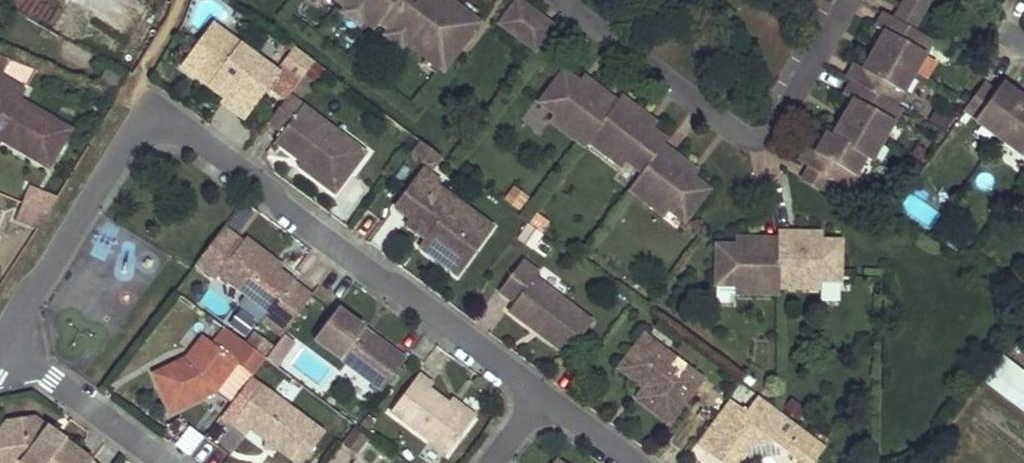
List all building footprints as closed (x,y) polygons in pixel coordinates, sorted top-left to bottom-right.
[(439,79),(451,62),(446,59),(468,30),(465,29),(454,20),(428,0),(404,0),(395,12),(390,8),(385,14),(381,10),(389,0),(319,0),(318,2),(339,18),(342,15),(358,27),(356,30),(368,40),(372,34),(382,41),(384,38),(401,51),(398,54),(420,70),(423,67),(435,76),(439,79)] [(381,10),(385,14),(390,8),(395,12),(404,0),(389,0),(381,10)] [(910,29),(926,0),(902,0),(892,19),(881,12),(873,25),(883,31),(894,37),(901,24),(910,29)] [(547,35),(510,9),(493,33),(530,59),(547,35)] [(460,12),(454,20),(465,29),(471,21),(460,12)] [(339,18),(336,23),(352,36),(356,30),(358,27),(342,15),(339,18)] [(215,22),(182,65),(225,98),(222,102),(245,120),(282,74),(242,43),(215,22)] [(901,24),(894,37),(883,31),(872,50),(861,69),(861,70),(872,76),(864,89),(870,92),(863,105),(852,99),(852,100),(842,118),(831,136),(826,133),(815,153),(814,154),(825,160),(818,173),(828,178),(847,189),(864,157),(870,160),(871,158),(882,140),(899,108),(893,105),(911,72),(930,40),(910,29),(901,24)] [(468,30),(446,59),(451,62),(473,34),(468,30)] [(378,47),(394,59),(398,54),(401,51),(384,38),(382,41),(378,47)] [(298,50),(283,69),(300,82),(312,67),(315,63),(298,50)] [(10,59),(0,55),(0,76),(10,59)] [(851,81),(843,95),(852,100),(852,99),(863,105),(870,92),(864,89),(872,76),(861,70),(861,69),(852,64),(845,78),(851,81)] [(420,70),(417,75),(429,84),(435,76),(423,67),(420,70)] [(669,212),(684,224),(708,191),(693,180),(683,173),(687,167),(662,148),(665,143),(650,132),(640,124),(644,118),(619,100),(615,105),(591,87),(586,93),(577,86),(561,74),(537,107),(553,118),(548,124),(584,150),(588,145),(622,170),(626,164),(641,175),(629,192),(664,218),(669,212)] [(0,77),(0,89),(19,100),(24,91),(0,77)] [(581,80),(577,86),(586,93),(591,87),(581,80)] [(1023,100),(1000,83),(994,92),(981,82),(962,109),(974,118),(972,120),(996,138),(1019,155),(1021,152),(1023,155),(1023,100)] [(0,89),(0,140),(2,141),(48,168),(70,130),(19,100),(0,89)] [(349,142),(289,96),(269,123),(282,133),(275,143),(301,163),(302,163),(306,157),(315,164),(307,174),(334,195),(350,174),(343,169),(340,154),(349,142)] [(936,102),(929,121),(946,128),(953,109),(936,102)] [(644,118),(640,124),(650,132),(654,126),(644,118)] [(365,155),(349,142),(340,154),(343,169),(350,174),(365,155)] [(438,156),(421,143),(412,155),(427,167),(429,168),(438,156)] [(809,168),(802,181),(820,191),(828,178),(818,173),(825,160),(814,154),(815,153),(806,148),(798,162),(809,168)] [(434,172),(443,159),(438,156),(429,168),(434,172)] [(301,163),(297,167),(307,174),(315,164),(306,157),(302,163),(301,163)] [(683,173),(693,180),(697,174),(687,167),(683,173)] [(451,273),(457,277),(493,229),(437,187),(440,183),(424,171),(396,209),(411,221),(413,218),(432,232),(426,241),(420,249),(425,254),(451,273)] [(512,184),(502,200),(518,211),(528,195),(512,184)] [(16,223),(42,229),(51,191),(24,185),(16,223)] [(228,223),(239,231),(253,213),(242,204),(228,223)] [(411,221),(406,227),(426,241),(432,232),(413,218),(411,221)] [(532,246),(540,234),(526,224),(517,237),(532,246)] [(223,229),(219,226),(192,262),(196,265),(223,229)] [(279,334),(308,294),(275,270),(265,262),(269,257),(241,236),(238,240),(223,229),(196,265),(212,277),(215,273),(230,287),(257,306),(264,311),(258,318),(279,334)] [(735,287),(735,294),(779,294),(780,288),(821,288),(821,280),(840,281),(840,275),(840,241),(821,240),(809,240),(809,233),(778,233),(778,239),(748,239),(748,246),(736,246),(717,246),(716,287),(735,287)] [(265,262),(275,270),(279,265),(269,257),(265,262)] [(522,262),(499,293),(510,302),(515,301),(517,302),(515,305),(516,319),(527,327),(538,325),(543,329),(538,335),(567,357),(593,323),(535,280),(538,274),(522,262)] [(333,307),(310,338),(378,389),(401,358),(333,307)] [(527,327),(538,335),(543,329),(538,325),(527,327)] [(255,334),(250,330),(241,342),(246,345),(255,334)] [(270,345),(255,334),(246,345),(261,357),(270,345)] [(640,388),(632,398),(665,424),(699,379),(641,334),(614,369),(634,384),(637,381),(642,385),(640,388)] [(191,362),(206,342),(198,336),(181,357),(185,365),(191,362)] [(226,403),(247,374),(248,375),(261,357),(241,342),(228,359),(206,342),(191,362),(185,365),(181,357),(148,373),(167,412),(210,391),(226,403)] [(986,380),(1023,410),(1023,367),(1006,354),(986,380)] [(428,383),(415,373),(387,411),(443,453),(468,419),(446,403),(425,387),(428,383)] [(256,385),(227,423),(242,434),(246,428),(261,439),(274,449),(293,462),(297,462),(320,433),(256,385)] [(824,446),(756,395),(744,411),(709,456),(718,462),(744,462),(749,456),(745,450),(770,441),(799,462),(811,462),(824,446)] [(709,456),(744,411),(727,398),(693,444),(709,456)] [(471,415),(449,399),(446,403),(468,419),(471,415)] [(89,461),(55,436),(52,440),(47,436),(46,429),(32,419),(2,423),(0,427),(0,448),(1,449),(3,462),(88,462),(89,461)] [(47,436),(52,440),(55,436),(46,429),(47,436)] [(274,449),(261,439),(260,447),(274,449)]
